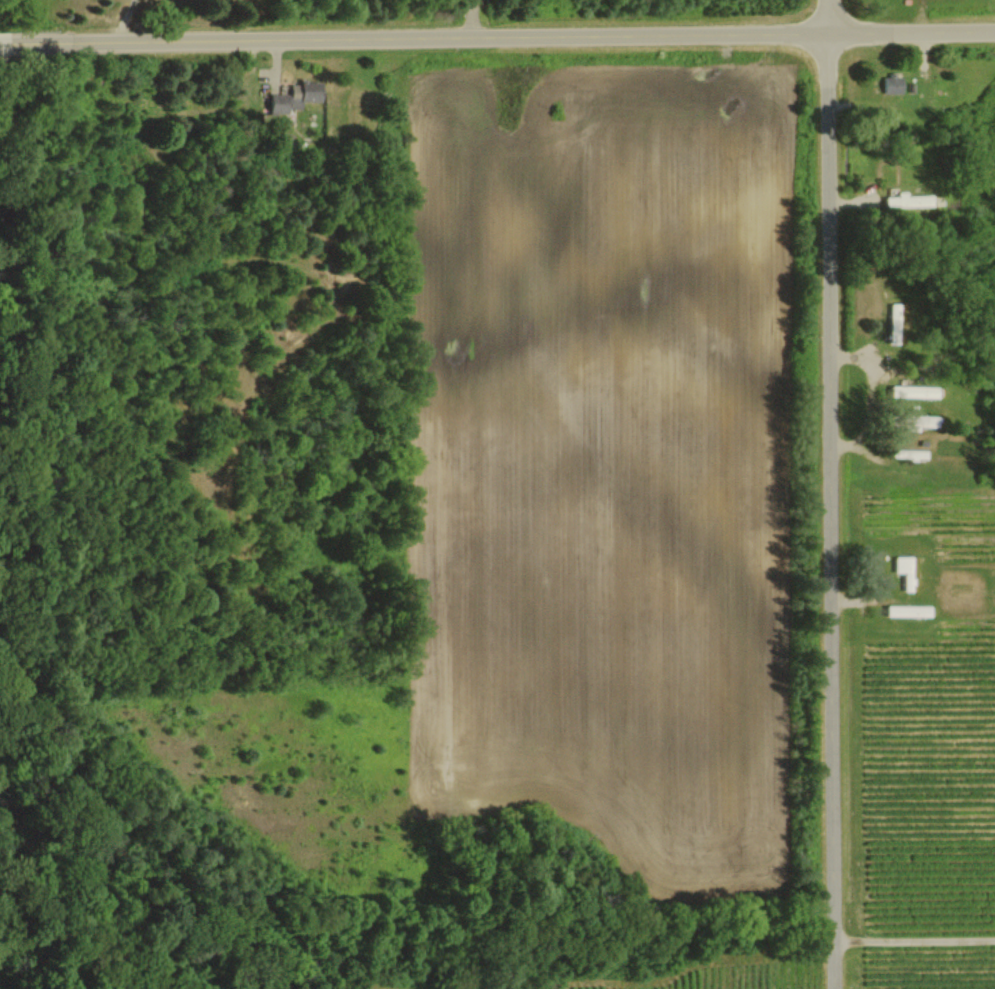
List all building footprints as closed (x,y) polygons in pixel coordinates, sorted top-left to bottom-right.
[(902,94),(902,75),(881,76),(882,94),(902,94)] [(324,101),(324,80),(302,79),(302,84),(293,84),(292,94),(272,93),(272,113),(289,114),(290,108),(303,108),(303,100),(324,101)] [(906,195),(905,192),(894,192),(894,197),(882,197),(882,207),(932,206),(932,195),(906,195)] [(888,304),(888,337),(901,337),(901,304),(888,304)] [(937,398),(938,387),(888,386),(887,397),(937,398)] [(917,427),(935,427),(935,417),(887,415),(886,425),(900,426),(900,431),(917,431),(917,427)] [(901,591),(911,592),(912,557),(893,557),(892,573),(901,573),(901,591)] [(883,616),(926,617),(926,607),(883,606),(883,616)]
